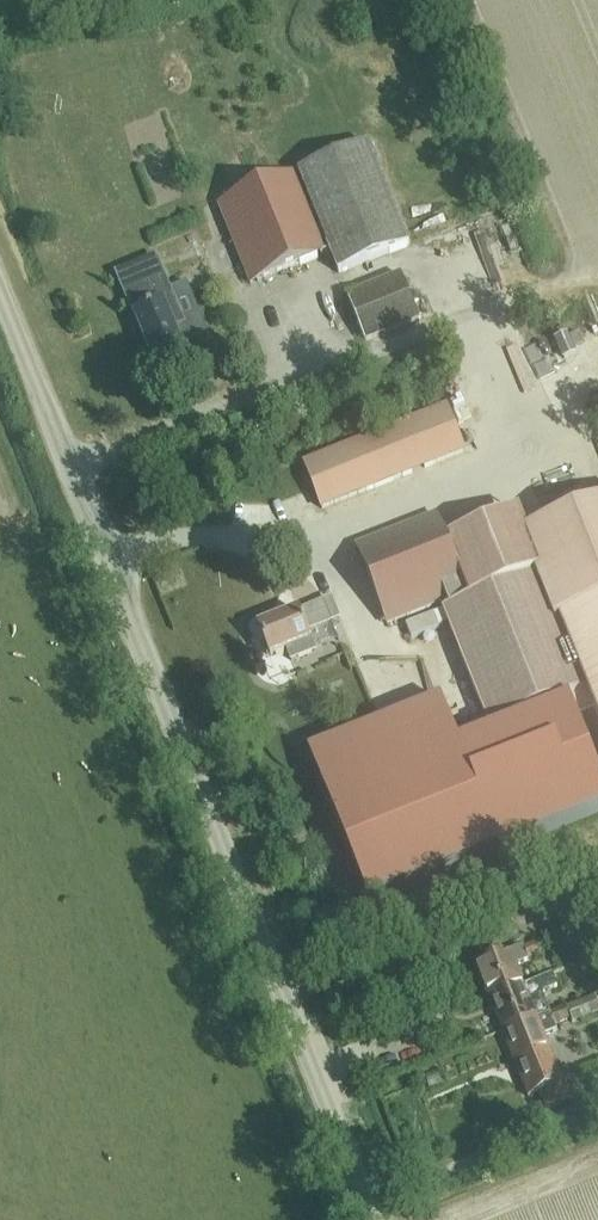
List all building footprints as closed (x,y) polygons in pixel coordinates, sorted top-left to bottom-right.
[(295,171),(217,203),(249,282),(328,249),(337,271),(408,242),(367,141),(295,170),(295,171)] [(467,216),(467,243),(487,243),(487,216),(467,216)] [(154,256),(116,272),(150,353),(179,341),(172,325),(181,321),(171,297),(167,298),(165,292),(169,290),(154,256)] [(364,339),(418,318),(400,270),(345,291),(364,339)] [(321,507),(463,450),(445,404),(303,461),(321,507)] [(585,685),(559,620),(597,604),(597,502),(528,530),(519,509),(445,540),(434,512),(354,544),(386,622),(446,599),(449,607),(442,610),(476,695),(466,699),(469,708),(479,704),(487,723),(567,691),(585,685)] [(306,630),(330,620),(322,599),(297,609),(297,608),(257,625),(269,654),(309,637),(306,630)] [(559,620),(585,685),(567,691),(575,710),(592,703),(597,718),(597,604),(559,620)] [(411,641),(446,625),(437,607),(403,623),(411,641)] [(447,654),(402,675),(413,700),(458,680),(447,654)] [(458,742),(440,697),(307,750),(367,901),(597,809),(597,773),(568,699),(458,742)] [(488,998),(522,984),(513,963),(542,952),(537,940),(475,965),(488,998)] [(501,1030),(548,1011),(540,991),(555,984),(550,972),(522,985),(522,984),(488,998),(501,1030)] [(592,996),(565,1007),(570,1021),(597,1010),(592,996)] [(555,1029),(553,1023),(568,1016),(563,1005),(548,1011),(501,1030),(514,1062),(547,1049),(542,1034),(555,1029)] [(547,1049),(514,1062),(527,1095),(560,1081),(547,1049)]
